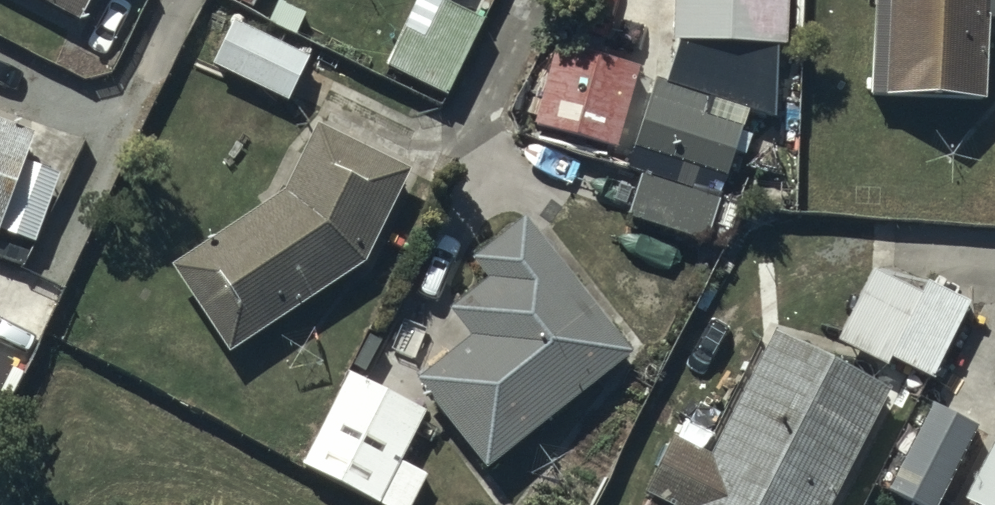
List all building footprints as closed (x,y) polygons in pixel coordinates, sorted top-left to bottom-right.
[(77,13),(84,0),(51,0),(77,13)] [(279,0),(278,0),(269,19),(294,31),(304,12),(279,0)] [(446,0),(416,0),(385,63),(446,92),(482,17),(446,0)] [(674,36),(780,38),(780,0),(675,0),(674,36)] [(870,92),(982,96),(985,15),(994,16),(994,0),(873,0),(870,92)] [(307,54),(236,18),(215,59),(287,94),(307,54)] [(636,64),(556,41),(533,121),(614,144),(636,64)] [(706,96),(655,80),(634,143),(724,172),(739,125),(701,113),(706,96)] [(0,114),(0,204),(29,125),(0,114)] [(409,166),(315,122),(285,187),(171,260),(229,349),(364,262),(409,166)] [(24,160),(0,224),(0,227),(33,239),(58,172),(24,160)] [(717,195),(640,171),(627,213),(704,237),(717,195)] [(627,352),(521,216),(470,256),(485,275),(449,303),(473,334),(420,375),(486,461),(627,352)] [(922,288),(872,263),(835,335),(887,361),(891,354),(930,373),(967,299),(927,279),(922,288)] [(774,328),(709,452),(675,435),(647,489),(678,504),(828,504),(889,386),(774,328)] [(0,355),(0,384),(12,361),(0,355)] [(348,372),(302,462),(386,504),(410,504),(426,473),(397,458),(422,409),(348,372)] [(932,402),(887,486),(923,504),(933,504),(975,425),(932,402)] [(964,497),(972,502),(971,504),(994,504),(994,437),(964,497)]
